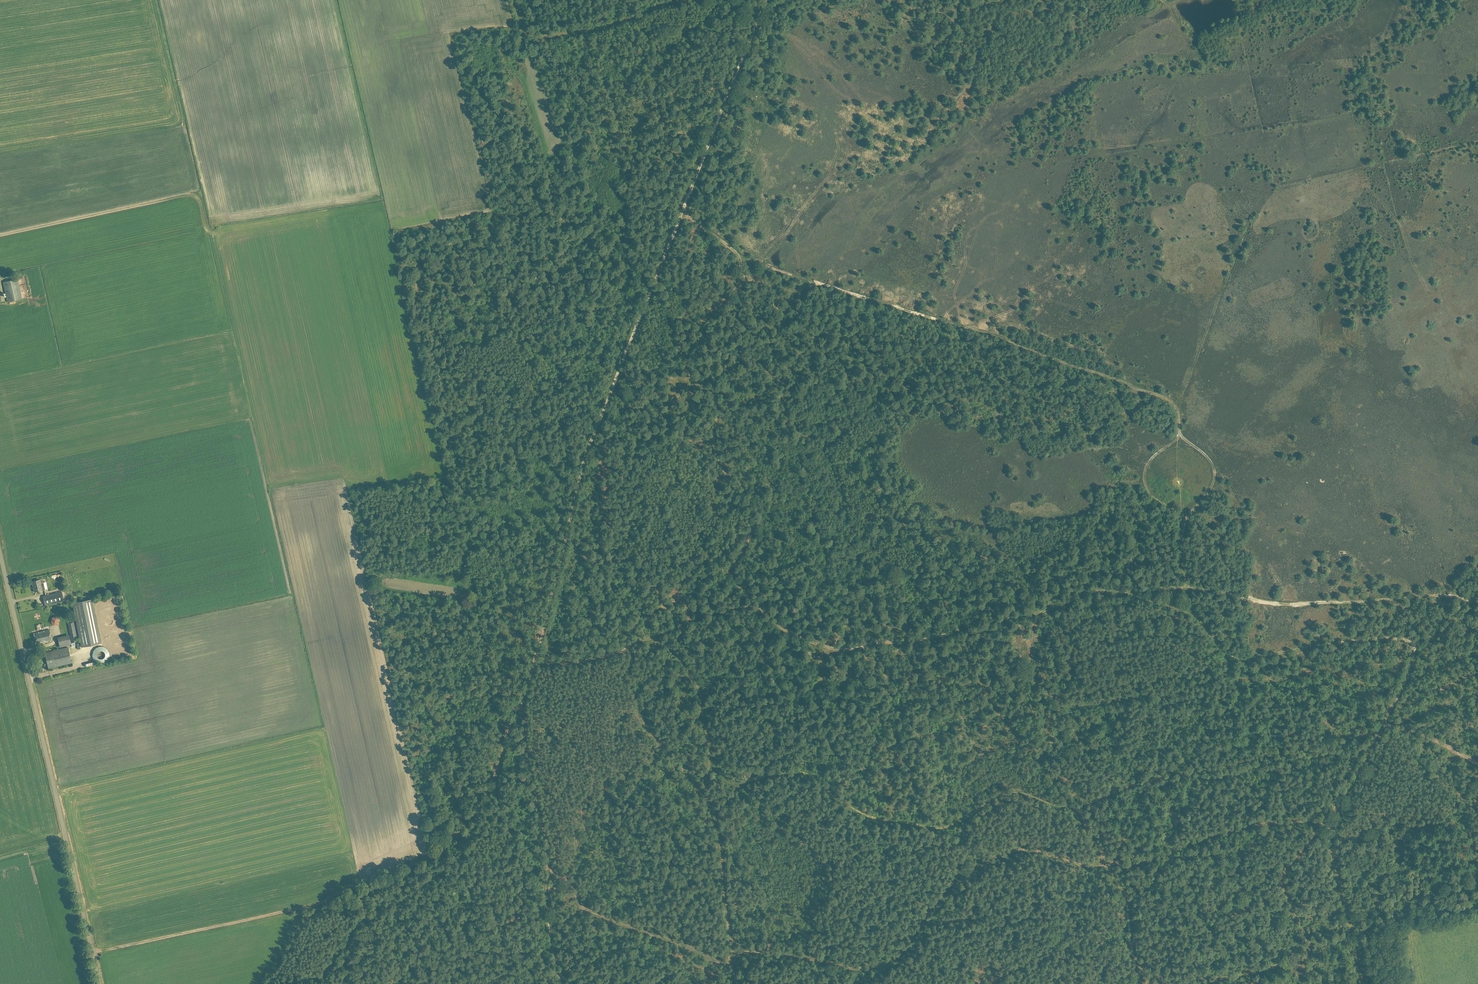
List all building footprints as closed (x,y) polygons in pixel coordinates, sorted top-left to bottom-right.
[(17,279),(3,282),(7,302),(22,299),(17,279)] [(43,582),(41,582),(40,579),(31,581),(34,592),(45,589),(43,582)] [(61,592),(43,596),(45,605),(63,601),(61,592)] [(81,647),(100,643),(92,599),(72,603),(81,647)] [(54,624),(60,623),(58,615),(52,616),(54,624)] [(67,623),(71,642),(77,641),(73,622),(67,623)] [(36,643),(51,640),(49,629),(34,633),(36,643)] [(71,645),(69,634),(57,637),(59,647),(71,645)] [(71,663),(67,648),(45,653),(48,669),(71,663)]
